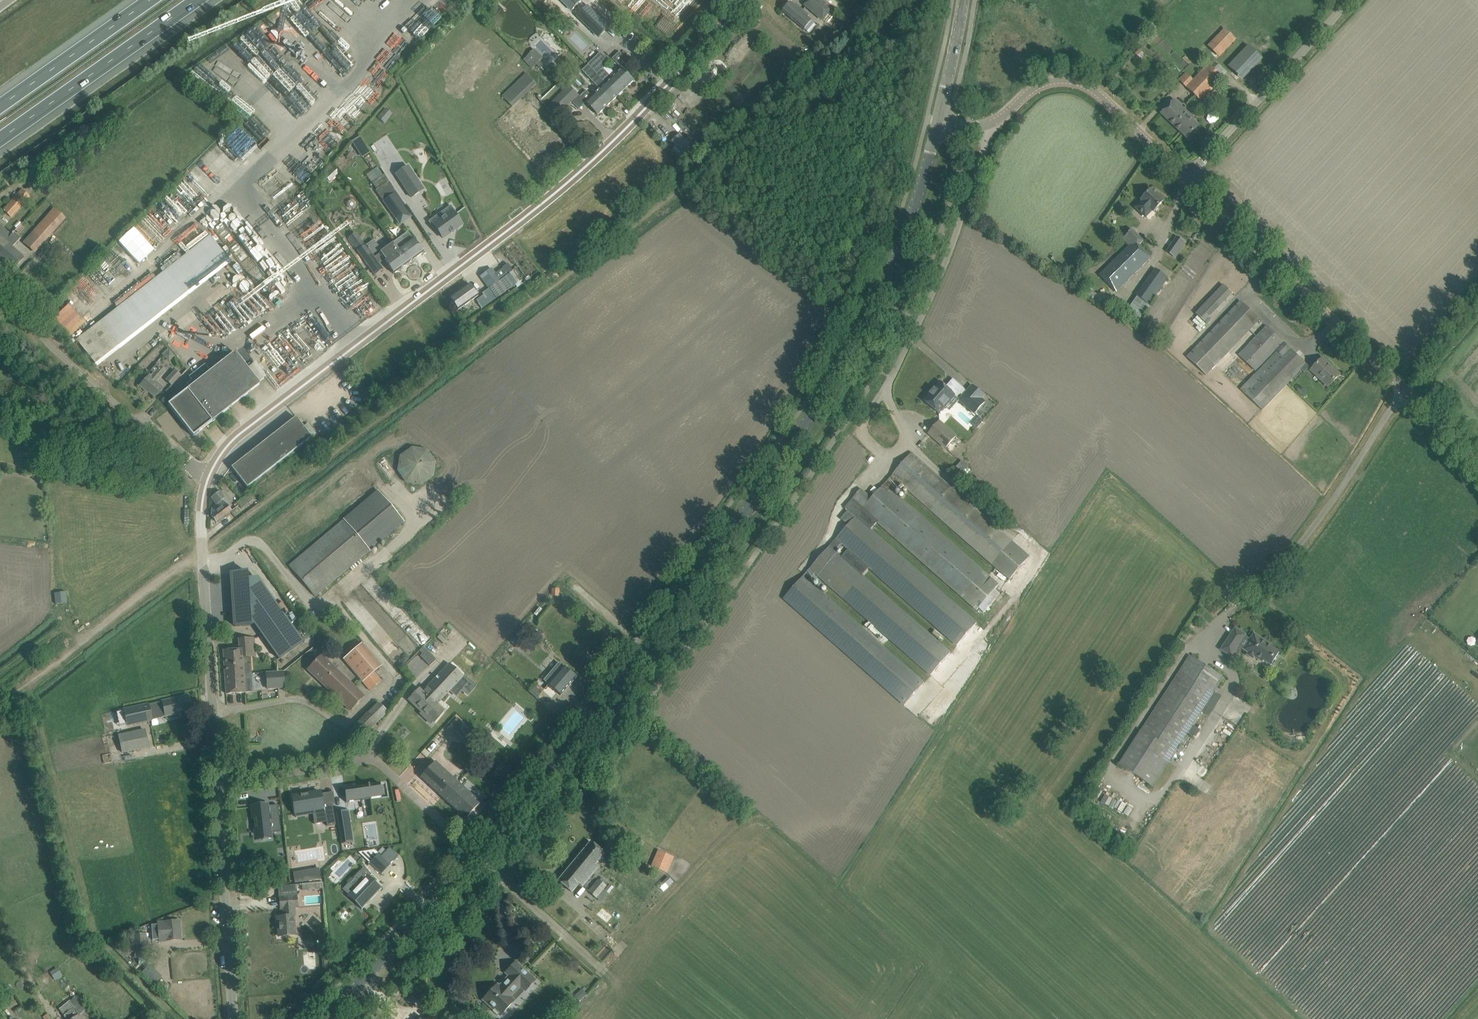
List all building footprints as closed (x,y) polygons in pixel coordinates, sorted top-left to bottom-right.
[(567,5),(573,10),(578,16),(587,7),(581,0),(572,0),(567,5)] [(805,5),(822,20),(831,9),(820,0),(810,0),(805,5)] [(796,4),(795,6),(791,3),(783,12),(794,21),(804,29),(811,20),(805,15),(807,14),(804,11),(796,4)] [(599,38),(610,27),(594,11),(593,12),(588,6),(587,7),(578,16),(584,22),(583,23),(599,38)] [(556,8),(546,17),(553,23),(563,14),(556,8)] [(1235,40),(1235,39),(1225,29),(1225,30),(1227,32),(1219,40),(1217,38),(1209,47),(1217,55),(1217,54),(1219,52),(1222,48),(1225,50),(1235,39),(1235,40)] [(245,30),(229,44),(247,63),(263,49),(245,30)] [(1229,67),(1242,79),(1261,59),(1248,46),(1229,67)] [(532,68),(542,59),(534,50),(524,59),(532,68)] [(611,58),(621,69),(628,62),(618,52),(611,58)] [(612,78),(603,68),(610,63),(601,53),(588,65),(618,96),(634,81),(622,68),(612,78)] [(598,115),(618,96),(588,65),(581,71),(600,89),(586,103),(598,115)] [(1179,80),(1201,101),(1223,78),(1209,65),(1194,80),(1186,73),(1179,80)] [(275,70),(264,81),(281,99),(286,95),(303,113),(320,97),(305,81),(298,73),(293,77),(297,82),(291,87),(275,70)] [(503,96),(513,106),(514,107),(537,84),(526,73),(503,96)] [(586,103),(578,95),(570,86),(547,109),(555,117),(572,101),(579,109),(586,103)] [(740,111),(753,100),(748,95),(735,105),(740,111)] [(1199,126),(1188,117),(1190,115),(1174,101),(1162,114),(1187,138),(1199,126)] [(386,109),(378,118),(384,123),(392,114),(386,109)] [(242,118),(217,142),(236,162),(261,138),(242,118)] [(411,121),(402,126),(406,134),(416,129),(411,121)] [(681,154),(694,145),(688,135),(683,139),(679,134),(671,140),(681,154)] [(357,140),(357,141),(364,153),(368,151),(361,138),(358,140),(357,140)] [(85,143),(80,148),(85,153),(90,148),(85,143)] [(331,165),(322,174),(330,182),(339,173),(331,165)] [(407,165),(395,173),(410,196),(422,188),(407,165)] [(40,171),(28,184),(34,189),(46,176),(40,171)] [(383,176),(372,183),(377,190),(389,182),(384,175),(383,176)] [(377,190),(375,191),(391,214),(404,205),(393,187),(389,182),(377,190)] [(21,189),(2,210),(11,217),(30,197),(21,189)] [(1152,190),(1145,197),(1142,199),(1144,200),(1136,207),(1146,217),(1153,210),(1154,211),(1157,208),(1164,201),(1163,200),(1164,199),(1159,194),(1158,195),(1152,190)] [(451,205),(428,222),(436,232),(437,230),(443,238),(450,233),(451,234),(451,233),(453,232),(454,232),(453,231),(462,225),(456,216),(457,215),(451,205)] [(54,207),(23,241),(25,242),(35,252),(53,233),(65,220),(66,218),(54,207)] [(21,224),(15,230),(19,233),(24,228),(21,224)] [(11,235),(0,225),(0,247),(11,235)] [(1133,230),(1120,242),(1126,248),(1099,275),(1116,292),(1149,259),(1137,247),(1144,241),(1133,230)] [(1176,275),(1197,236),(1185,230),(1164,269),(1176,275)] [(20,263),(24,258),(12,247),(20,238),(13,232),(11,235),(0,247),(0,258),(13,270),(20,263)] [(73,337),(94,365),(229,264),(208,237),(73,337)] [(401,237),(394,243),(394,244),(408,263),(423,253),(417,245),(413,239),(412,239),(406,244),(401,237)] [(366,245),(357,251),(375,276),(383,269),(373,255),(380,249),(374,240),(366,245)] [(392,245),(380,254),(388,266),(394,274),(408,263),(394,244),(392,245)] [(97,246),(91,252),(97,258),(103,252),(97,246)] [(507,273),(499,279),(491,269),(481,276),(492,292),(478,302),(482,308),(514,284),(507,273)] [(1155,269),(1136,298),(1149,307),(1168,278),(1155,269)] [(478,296),(469,284),(450,298),(458,310),(478,296)] [(1232,293),(1223,284),(1216,292),(1225,300),(1232,293)] [(1230,352),(1250,330),(1258,322),(1260,323),(1262,321),(1241,301),(1234,309),(1187,357),(1207,375),(1215,368),(1230,352)] [(1194,316),(1191,320),(1199,326),(1202,321),(1194,316)] [(1256,373),(1285,344),(1266,326),(1239,356),(1256,373)] [(1309,367),(1285,344),(1256,373),(1242,388),(1263,409),(1293,378),(1296,381),(1300,377),(1297,374),(1301,369),(1304,372),(1309,367)] [(170,350),(163,356),(169,362),(175,356),(170,350)] [(193,437),(260,384),(235,352),(210,371),(205,364),(189,377),(192,380),(187,383),(190,387),(176,398),(175,396),(172,398),(173,400),(168,405),(193,437)] [(414,365),(419,360),(416,356),(411,360),(414,365)] [(1323,359),(1319,363),(1312,370),(1329,387),(1340,375),(1339,375),(1328,365),(1328,364),(1323,359)] [(155,397),(161,390),(164,388),(157,381),(166,371),(157,364),(150,371),(153,374),(151,376),(150,375),(140,386),(145,391),(146,390),(155,397)] [(175,370),(166,380),(172,385),(180,375),(175,370)] [(924,400),(928,403),(939,413),(945,406),(943,405),(952,394),(954,395),(957,398),(965,389),(953,379),(946,387),(940,382),(924,400)] [(984,396),(973,386),(960,400),(975,414),(985,402),(982,399),(984,396)] [(296,417),(231,468),(247,488),(311,437),(296,417)] [(956,436),(940,422),(929,434),(945,448),(956,436)] [(962,452),(968,446),(963,441),(957,447),(962,452)] [(397,471),(406,483),(421,486),(433,477),(436,462),(427,450),(412,447),(399,456),(397,471)] [(950,653),(863,576),(869,568),(957,646),(977,623),(871,530),(878,523),(977,610),(999,585),(894,494),(902,484),(1010,580),(1030,557),(912,453),(872,499),(861,489),(845,508),(848,511),(841,519),(848,525),(784,599),(904,705),(924,683),(810,582),(816,575),(931,675),(950,653)] [(212,509),(211,516),(216,523),(229,513),(231,516),(239,510),(223,489),(216,495),(221,502),(212,509)] [(316,596),(370,551),(404,522),(377,490),(343,519),(344,520),(290,566),(316,596)] [(244,513),(258,503),(250,492),(236,502),(244,513)] [(247,572),(231,572),(234,627),(235,626),(250,626),(250,625),(254,625),(279,659),(303,642),(298,634),(262,584),(248,585),(247,572)] [(57,594),(58,604),(67,603),(66,592),(57,594)] [(277,602),(282,611),(285,609),(280,600),(277,602)] [(1246,635),(1235,628),(1221,650),(1232,657),(1246,635)] [(517,634),(511,642),(515,646),(522,638),(517,634)] [(1265,643),(1266,642),(1259,637),(1254,634),(1243,650),(1249,653),(1247,656),(1254,660),(1255,657),(1263,662),(1264,660),(1271,665),(1273,661),(1279,653),(1265,643)] [(255,657),(255,654),(254,638),(239,639),(239,650),(223,651),(225,675),(244,674),(243,659),(252,658),(252,657),(255,657)] [(362,643),(343,659),(370,691),(382,681),(374,672),(381,667),(362,643)] [(416,677),(435,660),(422,647),(404,664),(416,677)] [(321,655),(308,670),(350,711),(364,696),(321,655)] [(1224,678),(1189,656),(1119,764),(1153,787),(1189,732),(1207,705),(1214,710),(1222,697),(1215,692),(1224,678)] [(576,677),(568,670),(564,666),(548,685),(560,695),(576,677)] [(274,689),(284,688),(285,688),(284,671),(273,672),(274,689)] [(249,684),(252,683),(252,673),(244,674),(225,675),(226,694),(245,693),(250,692),(249,684)] [(437,705),(423,691),(420,689),(410,699),(424,713),(422,715),(431,723),(438,716),(443,711),(437,705)] [(161,702),(164,716),(180,712),(190,710),(187,697),(177,698),(161,702)] [(163,717),(164,716),(161,702),(149,705),(149,703),(123,709),(127,727),(152,721),(152,720),(163,717)] [(387,712),(377,703),(355,727),(364,736),(387,712)] [(119,736),(122,752),(148,747),(144,730),(119,736)] [(495,752),(479,771),(498,786),(514,768),(495,752)] [(420,777),(465,819),(480,803),(435,761),(420,777)] [(353,787),(344,788),(346,800),(354,799),(354,801),(370,798),(370,799),(371,799),(371,797),(381,795),(379,783),(367,785),(368,787),(367,788),(366,788),(365,787),(355,789),(353,790),(353,787)] [(1101,806),(1107,795),(1098,790),(1093,801),(1101,806)] [(300,795),(292,797),(295,815),(304,813),(303,808),(314,806),(317,823),(326,822),(327,826),(336,825),(332,805),(332,804),(322,806),(320,794),(320,792),(301,795),(300,795)] [(1115,798),(1112,806),(1120,809),(1123,801),(1115,798)] [(267,804),(252,806),(255,832),(261,831),(262,839),(271,838),(271,832),(281,831),(278,805),(268,806),(267,804)] [(349,810),(336,812),(341,844),(354,842),(349,810)] [(604,854),(598,848),(590,842),(558,881),(566,887),(571,893),(579,883),(583,887),(599,868),(595,865),(604,854)] [(375,850),(358,852),(381,874),(390,865),(390,864),(379,854),(375,850)] [(657,850),(651,866),(667,873),(674,857),(657,850)] [(278,862),(258,864),(259,875),(279,873),(278,862)] [(360,882),(347,896),(362,910),(382,889),(369,876),(370,875),(371,876),(372,875),(364,867),(363,868),(357,876),(357,875),(355,877),(360,882)] [(319,869),(293,873),(295,883),(321,878),(319,869)] [(601,877),(599,880),(598,879),(588,891),(596,898),(606,886),(606,885),(608,883),(601,877)] [(285,908),(285,917),(277,917),(279,936),(295,935),(294,935),(292,908),(297,907),(297,896),(280,897),(281,909),(285,908)] [(153,940),(160,939),(160,941),(180,939),(179,921),(158,923),(158,925),(151,925),(153,940)] [(134,935),(126,936),(128,952),(147,951),(147,949),(145,934),(134,934),(134,935)] [(122,947),(117,942),(115,940),(110,945),(129,964),(131,962),(126,956),(129,954),(122,947)] [(535,980),(515,962),(506,972),(511,977),(501,988),(499,987),(496,990),(493,988),(483,999),(494,1010),(493,1011),(498,1016),(499,1014),(500,1015),(514,1001),(510,997),(520,986),(526,991),(535,980)] [(151,969),(144,977),(153,985),(160,976),(151,969)] [(54,980),(61,977),(58,970),(51,974),(54,980)] [(79,1015),(88,1008),(78,995),(59,1009),(67,1018),(82,1018),(79,1015)]
